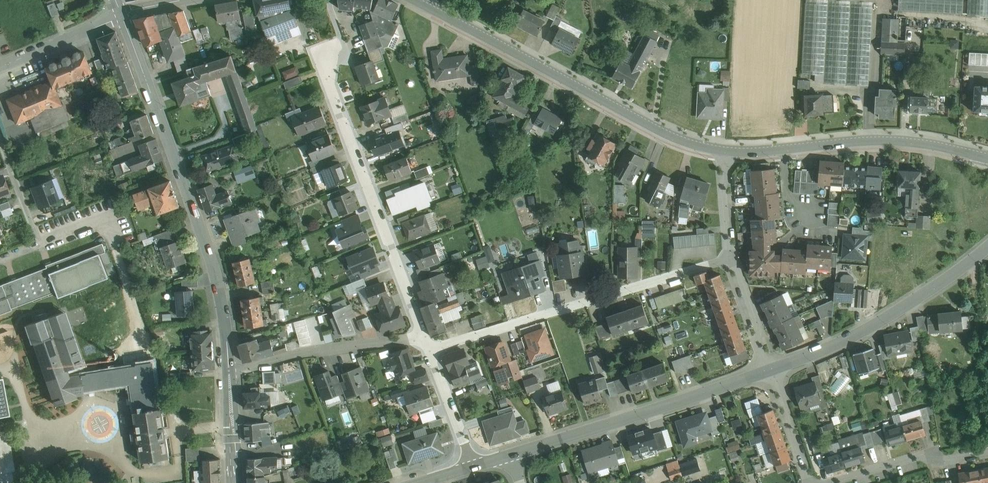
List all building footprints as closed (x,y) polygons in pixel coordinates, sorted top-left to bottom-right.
[(258,14),(261,21),(271,17),(274,16),(272,9),(274,9),(272,0),(255,0),(258,14)] [(274,9),(272,9),(274,16),(292,10),(290,5),(289,0),(272,0),(274,9)] [(340,9),(353,10),(354,6),(353,5),(355,0),(339,0),(340,9)] [(353,5),(354,6),(371,9),(372,0),(355,0),(353,5)] [(388,0),(379,0),(373,12),(377,13),(374,21),(375,24),(382,27),(382,29),(394,34),(399,23),(392,20),(399,5),(388,0)] [(869,86),(873,2),(876,2),(876,0),(806,0),(801,74),(816,74),(824,75),(824,83),(869,86)] [(898,11),(963,14),(964,0),(899,0),(898,11)] [(967,16),(987,17),(987,0),(968,0),(967,16)] [(237,1),(216,5),(219,22),(226,21),(227,30),(229,30),(230,39),(244,37),(242,28),(243,28),(243,26),(242,26),(237,1)] [(54,3),(47,5),(52,18),(59,16),(54,3)] [(553,4),(547,17),(554,20),(556,15),(560,8),(553,4)] [(292,10),(274,16),(274,17),(272,18),(278,33),(298,26),(292,10)] [(545,21),(523,10),(516,25),(537,35),(545,21)] [(184,11),(170,13),(177,34),(177,36),(178,36),(191,31),(184,11)] [(371,12),(361,15),(365,28),(375,25),(375,24),(374,21),(371,12)] [(170,13),(153,16),(162,39),(166,38),(177,34),(170,13)] [(252,13),(243,14),(247,37),(256,35),(252,13)] [(554,20),(549,30),(555,33),(562,18),(556,15),(554,20)] [(153,16),(136,20),(145,45),(162,39),(153,16)] [(907,17),(899,16),(899,19),(897,42),(905,43),(907,17)] [(271,17),(261,21),(267,37),(278,33),(272,18),(271,17)] [(899,19),(883,18),(881,41),(897,42),(899,19)] [(382,27),(375,24),(379,37),(380,37),(384,35),(382,29),(382,27)] [(375,25),(365,28),(366,31),(362,32),(365,41),(379,37),(375,25)] [(298,26),(278,33),(281,41),(301,33),(298,26)] [(660,35),(647,28),(644,34),(657,41),(660,35)] [(198,29),(193,31),(197,41),(202,39),(198,29)] [(579,39),(559,29),(552,43),(572,53),(579,39)] [(116,32),(98,39),(103,54),(102,54),(104,59),(105,59),(108,68),(112,67),(127,62),(116,32)] [(278,33),(267,37),(270,45),(281,41),(278,33)] [(177,34),(166,38),(173,59),(184,55),(178,36),(177,36),(177,34)] [(644,34),(629,64),(641,71),(657,41),(644,34)] [(959,41),(951,40),(950,48),(958,49),(959,41)] [(897,42),(881,41),(881,54),(905,55),(905,43),(897,42)] [(442,50),(432,51),(432,52),(433,52),(435,65),(434,65),(434,66),(435,70),(433,70),(433,72),(436,72),(437,80),(447,79),(447,76),(460,74),(460,77),(462,76),(470,75),(469,66),(467,55),(460,57),(442,60),(441,51),(442,50)] [(78,51),(74,52),(73,55),(74,57),(69,59),(68,57),(65,56),(61,57),(59,61),(60,62),(55,64),(54,63),(52,62),(48,63),(47,66),(48,67),(45,68),(46,69),(51,82),(53,88),(54,88),(65,83),(92,72),(91,71),(84,53),(81,54),(81,52),(78,51)] [(969,52),(968,64),(987,65),(987,53),(969,52)] [(184,55),(173,59),(178,72),(187,69),(189,69),(184,55)] [(189,69),(187,69),(190,77),(191,76),(199,99),(211,95),(208,85),(205,86),(203,82),(226,75),(247,133),(250,132),(255,131),(257,130),(236,69),(231,56),(189,69)] [(101,59),(94,61),(98,72),(104,69),(101,59)] [(372,60),(356,66),(363,85),(379,79),(372,60)] [(629,64),(621,60),(612,77),(632,88),(641,71),(629,64)] [(127,62),(112,67),(123,97),(138,91),(127,62)] [(282,70),(284,77),(299,72),(296,65),(282,70)] [(476,65),(469,66),(470,75),(472,86),(480,84),(476,65)] [(503,79),(493,97),(500,100),(509,105),(526,114),(531,105),(518,97),(522,89),(519,88),(526,76),(508,67),(502,79),(503,79)] [(721,69),(720,79),(729,79),(729,70),(721,69)] [(824,83),(824,75),(816,74),(815,83),(824,83)] [(190,77),(173,83),(181,106),(199,99),(191,76),(190,77)] [(300,76),(283,82),(286,89),(303,83),(300,76)] [(810,81),(798,80),(798,88),(810,89),(810,81)] [(50,82),(6,100),(16,123),(31,117),(61,105),(59,101),(54,88),(53,88),(51,82),(50,82)] [(65,83),(54,88),(59,101),(71,96),(65,83)] [(929,83),(919,83),(919,97),(910,96),(910,112),(927,113),(927,111),(936,112),(937,99),(928,98),(929,83)] [(974,86),(973,111),(987,112),(987,87),(974,86)] [(895,90),(877,89),(876,112),(879,112),(879,117),(894,118),(894,107),(896,107),(897,98),(896,98),(896,97),(895,96),(895,90)] [(713,94),(699,93),(698,117),(722,118),(723,100),(723,90),(713,90),(713,94)] [(833,94),(821,95),(822,113),(835,112),(833,94)] [(821,95),(805,96),(806,114),(807,114),(808,116),(814,116),(814,114),(822,113),(821,95)] [(385,98),(361,107),(368,124),(391,115),(392,118),(407,113),(404,105),(403,105),(390,110),(385,98)] [(509,105),(500,100),(498,104),(507,109),(509,105)] [(67,120),(61,105),(31,117),(37,132),(67,120)] [(553,134),(562,118),(542,106),(533,123),(553,134)] [(300,108),(286,113),(289,120),(294,118),(294,117),(302,114),(300,108)] [(302,114),(294,117),(294,118),(295,118),(301,132),(300,133),(300,134),(325,124),(318,108),(302,114)] [(407,113),(392,118),(395,125),(409,119),(407,113)] [(147,115),(131,120),(137,135),(138,139),(153,133),(147,115)] [(494,120),(494,119),(486,122),(493,143),(496,153),(503,150),(500,141),(504,140),(499,123),(507,120),(506,116),(494,120)] [(507,120),(499,123),(504,140),(519,135),(514,118),(507,120)] [(69,125),(67,120),(37,132),(39,138),(69,125)] [(247,133),(233,139),(235,146),(252,139),(252,138),(250,132),(247,133)] [(129,134),(112,141),(115,148),(138,139),(137,135),(130,137),(129,134)] [(329,135),(307,144),(313,160),(313,161),(321,158),(336,152),(329,135)] [(387,135),(370,141),(375,155),(392,149),(387,135)] [(603,136),(601,136),(599,135),(596,141),(593,139),(588,148),(591,150),(588,155),(587,159),(596,164),(598,161),(604,164),(615,143),(608,139),(607,138),(605,136),(603,136)] [(144,155),(134,159),(134,158),(129,160),(133,171),(136,170),(163,160),(163,159),(162,159),(156,140),(156,139),(140,145),(140,146),(141,146),(144,155)] [(233,145),(201,157),(206,172),(207,171),(207,170),(218,166),(218,167),(238,160),(233,145)] [(642,158),(628,150),(620,165),(626,168),(633,172),(634,173),(642,158)] [(645,159),(640,168),(646,172),(651,161),(645,157),(644,159),(645,159)] [(321,158),(313,161),(313,160),(309,162),(312,168),(323,163),(321,158)] [(407,158),(385,166),(390,181),(413,173),(407,158)] [(129,160),(113,166),(117,177),(133,171),(129,160)] [(832,162),(820,161),(819,172),(818,183),(830,184),(832,162)] [(845,163),(832,162),(830,184),(843,185),(844,166),(845,163)] [(323,163),(312,168),(314,174),(323,171),(323,170),(326,169),(323,163)] [(326,169),(323,170),(323,171),(329,187),(347,180),(340,163),(326,169)] [(251,166),(234,172),(237,179),(247,175),(249,179),(255,177),(251,166)] [(867,168),(844,166),(843,185),(866,187),(867,168)] [(427,167),(415,172),(418,179),(429,175),(427,167)] [(881,168),(867,167),(866,187),(880,188),(881,168)] [(633,172),(626,168),(621,179),(628,182),(633,172)] [(754,170),(751,171),(752,183),(775,181),(774,169),(770,169),(754,170)] [(921,171),(898,170),(898,187),(906,187),(920,188),(921,171)] [(671,177),(656,171),(649,185),(650,186),(664,192),(664,191),(666,192),(673,196),(674,185),(668,183),(671,177)] [(0,197),(1,194),(8,192),(3,176),(0,177),(0,197)] [(710,184),(692,179),(692,182),(686,180),(681,197),(680,200),(678,217),(688,218),(690,202),(702,206),(701,212),(710,184)] [(409,185),(408,182),(383,190),(391,214),(416,206),(417,209),(432,204),(424,180),(409,185)] [(52,192),(48,182),(50,182),(50,181),(31,188),(39,208),(42,207),(58,201),(57,201),(54,192),(52,192)] [(169,182),(160,185),(160,184),(159,185),(135,194),(140,209),(155,203),(158,212),(158,214),(160,213),(178,206),(178,207),(179,206),(179,205),(176,197),(176,196),(174,190),(173,190),(170,182),(171,182),(170,181),(169,181),(169,182)] [(775,181),(752,183),(753,195),(755,195),(776,193),(775,181)] [(228,191),(216,195),(212,184),(198,190),(206,212),(221,207),(220,206),(232,202),(230,197),(231,197),(230,195),(229,196),(228,191)] [(613,184),(613,202),(624,202),(625,184),(613,184)] [(664,192),(650,186),(648,189),(652,191),(647,201),(659,206),(666,192),(664,191),(664,192)] [(920,188),(906,187),(905,207),(918,208),(920,188)] [(340,189),(327,195),(330,201),(334,199),(334,198),(342,195),(340,189)] [(342,195),(334,198),(334,199),(341,215),(357,209),(351,192),(342,195)] [(776,193),(755,195),(756,207),(779,205),(778,193),(776,193)] [(58,201),(42,207),(45,214),(66,206),(63,198),(57,201),(58,201)] [(0,204),(0,211),(10,207),(8,201),(0,204)] [(779,205),(756,207),(757,219),(774,218),(780,217),(779,205)] [(918,208),(905,207),(905,216),(918,217),(918,216),(918,208)] [(256,208),(224,219),(232,239),(244,235),(245,237),(258,232),(254,220),(259,218),(256,208)] [(881,210),(867,213),(869,223),(883,220),(881,210)] [(358,215),(343,221),(347,230),(339,233),(344,246),(369,236),(365,227),(362,228),(360,223),(361,223),(358,215)] [(407,215),(397,219),(399,225),(403,223),(410,220),(407,215)] [(410,220),(403,223),(409,239),(430,231),(424,215),(410,220)] [(930,217),(918,216),(918,217),(917,227),(929,228),(930,217)] [(774,218),(757,219),(751,219),(752,232),(775,230),(774,218)] [(655,236),(655,219),(642,219),(642,236),(655,236)] [(175,228),(162,233),(164,241),(177,236),(175,228)] [(872,241),(873,231),(862,230),(862,228),(853,228),(853,237),(864,237),(864,240),(872,241)] [(775,230),(752,232),(754,244),(770,242),(770,243),(776,242),(775,230)] [(162,233),(154,236),(158,248),(162,247),(166,245),(164,241),(162,233)] [(244,235),(232,239),(235,247),(247,242),(245,237),(244,235)] [(853,237),(845,236),(844,256),(862,258),(864,240),(864,237),(853,237)] [(578,240),(559,243),(560,255),(558,255),(562,277),(585,274),(582,251),(580,252),(578,240)] [(166,245),(162,247),(162,248),(164,247),(170,266),(168,267),(169,268),(186,262),(179,241),(166,245)] [(770,242),(754,244),(754,251),(750,251),(750,270),(752,272),(750,274),(750,275),(751,275),(753,273),(755,275),(774,275),(774,271),(781,271),(783,255),(782,255),(774,255),(774,253),(771,251),(770,251),(770,243),(770,242)] [(102,243),(45,265),(46,268),(55,292),(57,297),(108,278),(99,255),(106,252),(102,243)] [(434,244),(414,251),(420,268),(420,269),(429,266),(440,261),(434,244)] [(489,244),(482,246),(483,250),(474,254),(479,270),(489,266),(488,262),(495,260),(489,244)] [(820,246),(807,245),(807,251),(806,267),(818,268),(820,246)] [(832,247),(820,246),(818,268),(830,269),(830,266),(832,252),(832,247)] [(369,249),(348,258),(352,269),(353,269),(354,273),(358,271),(358,272),(360,271),(376,264),(379,263),(375,252),(374,252),(373,248),(369,249)] [(635,249),(620,249),(620,276),(635,276),(636,257),(636,249),(635,249)] [(795,250),(783,249),(782,255),(783,255),(781,271),(793,272),(795,250)] [(807,251),(795,250),(793,272),(806,273),(806,267),(807,251)] [(249,258),(234,262),(240,286),(255,282),(249,258)] [(268,261),(261,262),(265,276),(271,275),(268,261)] [(540,261),(529,265),(533,278),(539,276),(545,274),(540,261)] [(376,264),(360,271),(363,278),(379,272),(376,264)] [(529,265),(502,274),(507,287),(508,287),(511,294),(501,297),(503,303),(544,289),(539,276),(533,278),(529,265)] [(429,266),(420,269),(420,268),(416,270),(418,276),(429,272),(431,271),(429,266)] [(46,268),(8,282),(17,306),(55,292),(46,268)] [(431,271),(429,272),(431,277),(442,273),(440,268),(431,271)] [(431,277),(420,281),(425,294),(420,295),(424,306),(436,301),(436,302),(450,296),(442,273),(431,277)] [(720,274),(704,280),(708,293),(724,287),(720,274)] [(197,275),(185,279),(186,288),(198,287),(197,275)] [(840,283),(836,282),(835,282),(834,299),(834,301),(851,302),(852,302),(853,289),(854,278),(851,275),(844,275),(841,277),(840,283)] [(565,279),(552,281),(555,293),(567,290),(565,279)] [(0,285),(0,314),(11,310),(10,309),(17,306),(8,282),(0,285)] [(351,283),(346,285),(350,295),(357,293),(356,290),(354,291),(351,283)] [(385,286),(377,289),(376,285),(366,289),(372,304),(379,302),(390,298),(385,286)] [(724,287),(708,293),(712,305),(729,300),(724,287)] [(685,288),(655,298),(659,309),(689,299),(685,288)] [(868,290),(853,289),(852,302),(851,302),(851,306),(867,308),(868,290)] [(193,290),(176,291),(178,316),(195,314),(193,290)] [(776,290),(765,295),(767,300),(778,296),(776,290)] [(767,300),(761,303),(764,310),(766,309),(768,314),(787,306),(781,294),(778,296),(767,300)] [(260,297),(243,299),(245,313),(262,311),(261,302),(260,297)] [(390,298),(379,302),(381,307),(393,303),(390,297),(390,298)] [(345,298),(332,303),(333,308),(347,303),(345,298)] [(834,299),(825,303),(827,316),(833,317),(833,311),(834,301),(834,299)] [(729,300),(712,305),(717,318),(733,312),(729,300)] [(285,317),(283,301),(270,303),(272,319),(285,317)] [(427,322),(442,316),(436,302),(436,301),(424,306),(421,307),(427,322)] [(440,307),(445,321),(461,316),(458,309),(461,308),(459,301),(440,307)] [(393,303),(381,307),(384,313),(395,309),(393,303)] [(825,303),(816,307),(821,319),(827,316),(825,303)] [(350,304),(344,307),(350,319),(355,317),(350,304)] [(643,304),(607,317),(613,335),(649,323),(643,304)] [(787,306),(768,314),(770,320),(769,320),(772,327),(773,326),(792,318),(792,317),(787,306)] [(344,307),(334,311),(336,316),(331,318),(336,330),(334,331),(336,336),(356,334),(350,319),(344,307)] [(384,313),(377,315),(383,332),(384,332),(404,324),(405,324),(398,307),(395,309),(384,313)] [(262,311),(245,313),(247,327),(264,325),(263,320),(262,311)] [(63,312),(47,317),(47,318),(42,320),(42,319),(26,325),(33,343),(55,405),(75,398),(74,395),(82,394),(81,383),(87,382),(85,374),(83,374),(80,365),(81,365),(63,312)] [(733,312),(717,318),(721,330),(737,325),(733,312)] [(961,312),(938,314),(938,315),(928,316),(929,332),(962,329),(961,312)] [(482,315),(471,318),(475,330),(486,326),(482,315)] [(923,315),(916,317),(918,326),(919,332),(926,330),(923,315)] [(318,316),(291,324),(296,342),(323,335),(318,316)] [(442,316),(427,322),(432,337),(456,328),(453,321),(445,324),(442,316)] [(368,317),(357,321),(361,332),(372,327),(368,317)] [(792,318),(773,326),(776,332),(777,331),(779,337),(798,329),(793,317),(792,317),(792,318)] [(819,319),(808,324),(811,330),(817,327),(822,325),(819,319)] [(607,323),(595,327),(599,340),(611,336),(607,323)] [(737,325),(721,330),(725,342),(742,337),(737,325)] [(918,326),(910,328),(913,341),(920,339),(919,332),(918,326)] [(544,329),(526,335),(531,350),(530,353),(531,357),(535,359),(553,353),(544,329)] [(798,329),(779,337),(782,342),(780,343),(783,349),(803,340),(798,329)] [(208,330),(195,331),(195,333),(191,333),(193,351),(213,350),(212,339),(213,339),(213,333),(212,333),(212,331),(208,332),(208,330)] [(325,341),(332,340),(331,332),(324,333),(325,341)] [(908,332),(885,336),(886,344),(888,355),(889,355),(912,350),(908,332)] [(742,337),(725,342),(730,355),(746,350),(742,337)] [(257,340),(240,345),(245,362),(261,357),(258,343),(257,340)] [(270,340),(258,343),(261,357),(274,354),(270,340)] [(522,340),(511,344),(515,355),(526,351),(522,340)] [(503,342),(487,348),(493,366),(499,363),(506,361),(509,360),(503,342)] [(888,355),(886,344),(878,345),(881,353),(883,359),(889,358),(889,355),(888,355)] [(92,346),(84,348),(86,354),(94,352),(92,346)] [(873,348),(853,354),(859,372),(866,370),(866,372),(879,368),(875,354),(873,348)] [(407,349),(390,354),(392,360),(389,361),(387,365),(388,369),(392,370),(395,369),(397,376),(398,375),(398,376),(402,378),(405,377),(406,374),(406,373),(414,370),(407,349)] [(213,350),(193,351),(194,369),(200,369),(200,370),(209,369),(209,368),(214,368),(214,366),(215,366),(214,360),(214,361),(213,350)] [(463,350),(445,357),(451,371),(449,371),(455,387),(471,381),(470,380),(482,376),(476,361),(469,364),(467,359),(468,357),(467,353),(464,352),(463,350)] [(746,350),(730,355),(733,363),(749,358),(746,350)] [(881,353),(875,354),(879,368),(880,372),(886,370),(883,359),(881,353)] [(597,355),(590,357),(595,374),(602,372),(597,355)] [(690,355),(672,361),(676,372),(694,366),(690,355)] [(362,356),(357,358),(361,367),(366,365),(362,356)] [(516,360),(509,362),(514,375),(515,379),(522,376),(516,360)] [(506,361),(499,363),(501,369),(495,371),(499,384),(509,381),(508,378),(514,375),(510,363),(507,364),(506,361)] [(663,362),(626,375),(633,393),(669,380),(663,362)] [(153,363),(136,366),(136,367),(138,374),(143,411),(134,412),(137,432),(131,433),(133,443),(139,442),(142,462),(169,458),(166,439),(167,438),(165,427),(164,427),(161,408),(159,409),(152,364),(153,364),(153,363)] [(136,367),(85,374),(87,382),(138,374),(136,367)] [(360,367),(343,373),(348,387),(352,397),(369,390),(360,367)] [(540,367),(534,369),(535,372),(525,376),(526,380),(537,377),(539,382),(545,380),(540,367)] [(425,368),(412,373),(415,384),(429,380),(425,368)] [(275,371),(263,372),(264,384),(276,383),(275,371)] [(329,371),(316,376),(325,399),(338,394),(331,377),(329,371)] [(830,389),(838,395),(850,377),(842,372),(830,389)] [(337,375),(331,377),(338,394),(344,392),(343,389),(337,375)] [(819,375),(812,377),(813,383),(814,383),(817,392),(823,390),(819,375)] [(9,415),(2,377),(0,378),(0,417),(9,415)] [(526,380),(524,381),(523,381),(527,392),(541,388),(539,382),(537,377),(526,380)] [(605,377),(596,379),(587,382),(588,384),(580,386),(585,404),(602,399),(599,390),(608,388),(607,383),(605,377)] [(625,377),(614,381),(618,394),(630,390),(625,377)] [(488,378),(475,382),(478,388),(488,384),(490,383),(488,378)] [(614,381),(607,383),(608,388),(610,396),(618,394),(614,381)] [(813,383),(796,389),(801,407),(803,408),(808,407),(811,410),(820,408),(819,402),(817,392),(814,383),(813,383)] [(408,386),(391,392),(393,398),(405,394),(410,392),(408,386)] [(348,387),(343,389),(344,392),(346,399),(352,397),(348,387)] [(410,392),(405,394),(411,414),(433,407),(426,387),(410,392)] [(561,391),(543,397),(542,397),(549,415),(549,413),(557,410),(557,412),(558,412),(558,411),(567,408),(567,409),(568,408),(561,390),(561,391)] [(253,392),(243,393),(244,408),(261,407),(260,392),(253,392)] [(901,403),(898,392),(893,393),(896,405),(901,403)] [(893,393),(887,395),(892,411),(898,409),(896,405),(893,393)] [(760,405),(747,409),(750,417),(757,415),(763,412),(760,405)] [(512,406),(497,411),(499,416),(513,412),(513,413),(514,413),(512,406)] [(721,407),(715,409),(719,422),(725,420),(721,407)] [(926,407),(920,409),(924,423),(930,421),(927,409),(926,407)] [(763,412),(757,415),(761,427),(777,422),(773,409),(763,412)] [(707,411),(675,420),(683,448),(698,443),(696,436),(712,432),(714,431),(709,417),(707,411)] [(499,416),(499,417),(500,419),(485,424),(491,444),(506,439),(506,440),(520,435),(520,434),(520,435),(520,434),(529,431),(525,420),(517,423),(514,413),(513,413),(513,412),(499,416)] [(716,415),(709,417),(714,431),(712,432),(713,435),(721,432),(716,415)] [(920,417),(908,420),(909,423),(902,425),(907,440),(925,435),(920,417)] [(442,418),(429,422),(430,428),(444,424),(442,418)] [(851,424),(853,430),(859,429),(860,432),(880,428),(878,419),(851,424)] [(777,422),(761,427),(763,432),(749,438),(751,445),(765,440),(782,434),(777,422)] [(261,423),(245,424),(246,441),(262,441),(262,436),(261,432),(261,429),(261,423)] [(902,425),(891,429),(890,425),(883,427),(888,445),(907,440),(902,425)] [(388,427),(377,430),(379,436),(390,432),(388,427)] [(627,436),(632,455),(657,448),(653,434),(651,429),(627,436)] [(12,471),(15,471),(7,430),(0,431),(0,482),(15,482),(12,471)] [(882,443),(878,430),(870,432),(874,445),(882,443)] [(662,431),(653,434),(657,448),(658,450),(667,448),(662,431)] [(870,432),(863,434),(867,447),(874,445),(870,432)] [(390,433),(380,436),(383,446),(393,443),(390,433)] [(782,434),(765,440),(770,452),(786,447),(782,434)] [(817,434),(809,436),(814,452),(821,450),(817,434)] [(438,436),(419,442),(418,439),(403,443),(409,460),(423,456),(422,454),(428,452),(430,457),(444,452),(438,436)] [(603,446),(592,450),(592,448),(582,451),(589,473),(598,470),(597,467),(608,464),(608,466),(619,463),(612,440),(602,443),(603,446)] [(859,443),(852,445),(853,448),(842,452),(846,467),(864,461),(859,443)] [(199,447),(186,448),(187,461),(200,460),(199,447)] [(786,447),(770,452),(774,465),(790,459),(786,447)] [(389,468),(399,465),(393,448),(384,451),(389,468)] [(841,452),(830,455),(829,452),(822,454),(827,472),(846,467),(842,452),(841,452)] [(278,457),(263,458),(264,467),(278,466),(278,457)] [(263,458),(247,459),(248,477),(264,476),(264,467),(263,458)] [(697,458),(679,464),(680,467),(682,476),(700,470),(697,458)] [(202,460),(202,470),(194,470),(195,482),(222,482),(221,482),(221,475),(221,474),(221,470),(221,468),(220,460),(220,459),(202,460)] [(678,460),(666,464),(668,471),(680,467),(679,464),(678,460)] [(760,463),(754,465),(759,478),(769,475),(767,469),(763,471),(760,463)] [(680,467),(668,471),(671,479),(682,476),(680,467)] [(978,470),(981,482),(987,482),(987,468),(978,470)] [(958,474),(960,482),(981,482),(978,470),(958,474)] [(572,481),(570,473),(562,475),(564,482),(566,482),(572,481)]
